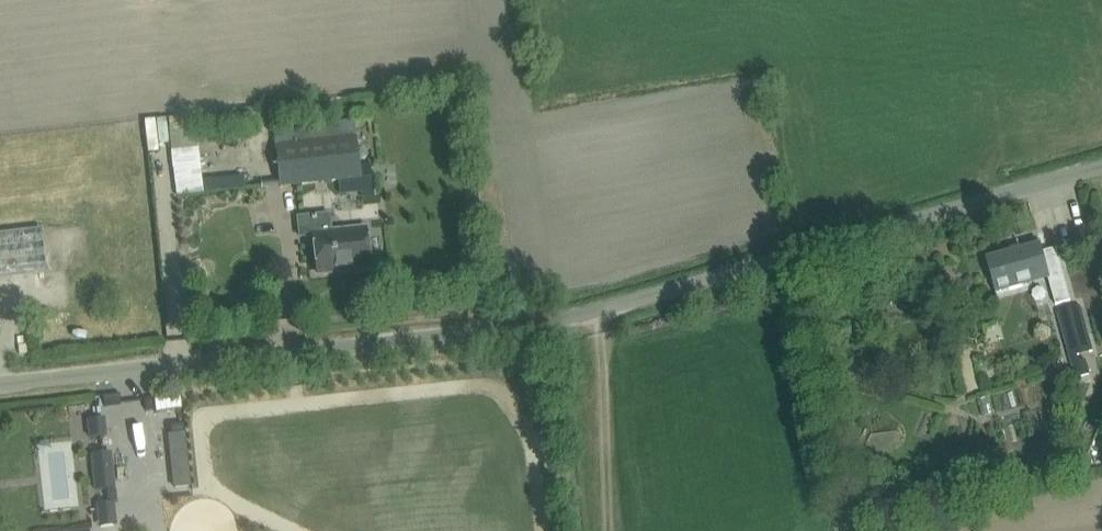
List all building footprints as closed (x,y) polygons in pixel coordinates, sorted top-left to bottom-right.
[(363,199),(374,198),(372,162),(359,164),(355,119),(273,128),(279,186),(338,180),(340,194),(362,192),(363,199)] [(195,127),(167,130),(170,152),(197,148),(195,127)] [(199,167),(172,170),(176,193),(176,197),(202,194),(201,181),(199,167)] [(330,214),(296,218),(299,239),(312,237),(313,250),(316,272),(346,268),(346,272),(370,269),(367,247),(365,226),(332,230),(330,214)] [(54,228),(0,234),(0,277),(51,271),(49,252),(56,252),(54,228)] [(1048,279),(1056,305),(1071,301),(1062,269),(1056,248),(1043,252),(1041,244),(987,259),(996,294),(1048,279)] [(1076,376),(1090,372),(1086,358),(1079,360),(1077,354),(1094,349),(1081,305),(1058,312),(1076,376)] [(961,331),(944,336),(949,352),(966,346),(961,331)] [(104,406),(120,404),(119,396),(103,397),(104,406)] [(104,418),(89,420),(90,438),(97,437),(106,436),(105,430),(104,418)] [(185,434),(168,436),(173,486),(190,484),(185,434)] [(96,490),(107,489),(114,488),(111,452),(93,454),(94,467),(96,490)] [(114,488),(107,489),(108,502),(116,501),(114,488)] [(99,513),(114,511),(113,502),(108,502),(98,504),(99,513)]
